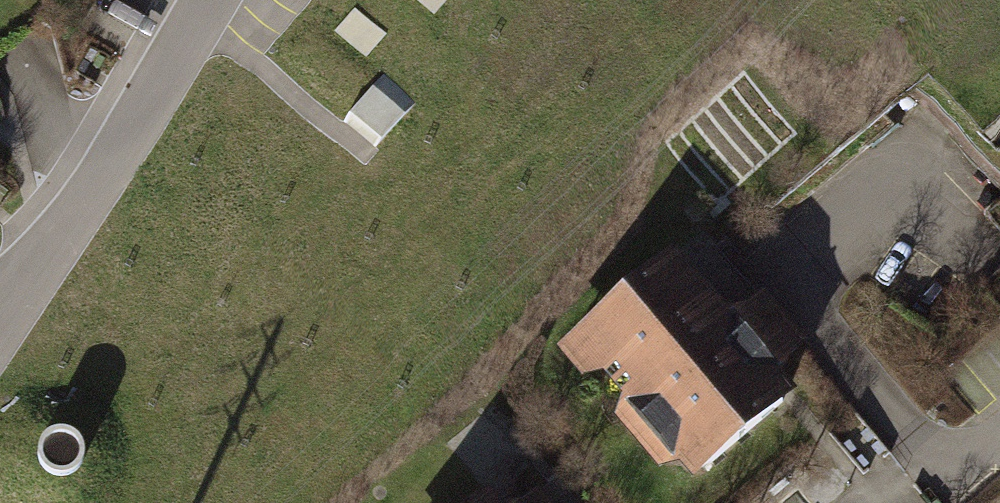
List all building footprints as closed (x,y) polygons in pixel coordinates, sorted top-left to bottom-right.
[(782,401),(665,263),(585,330),(702,468),(782,401)] [(36,444),(33,451),(33,458),(36,465),(40,470),(47,474),(54,476),(61,475),(67,472),(72,467),(75,461),(76,454),(75,447),(72,441),(66,436),(60,434),(53,433),(46,435),(40,439),(36,444)]
